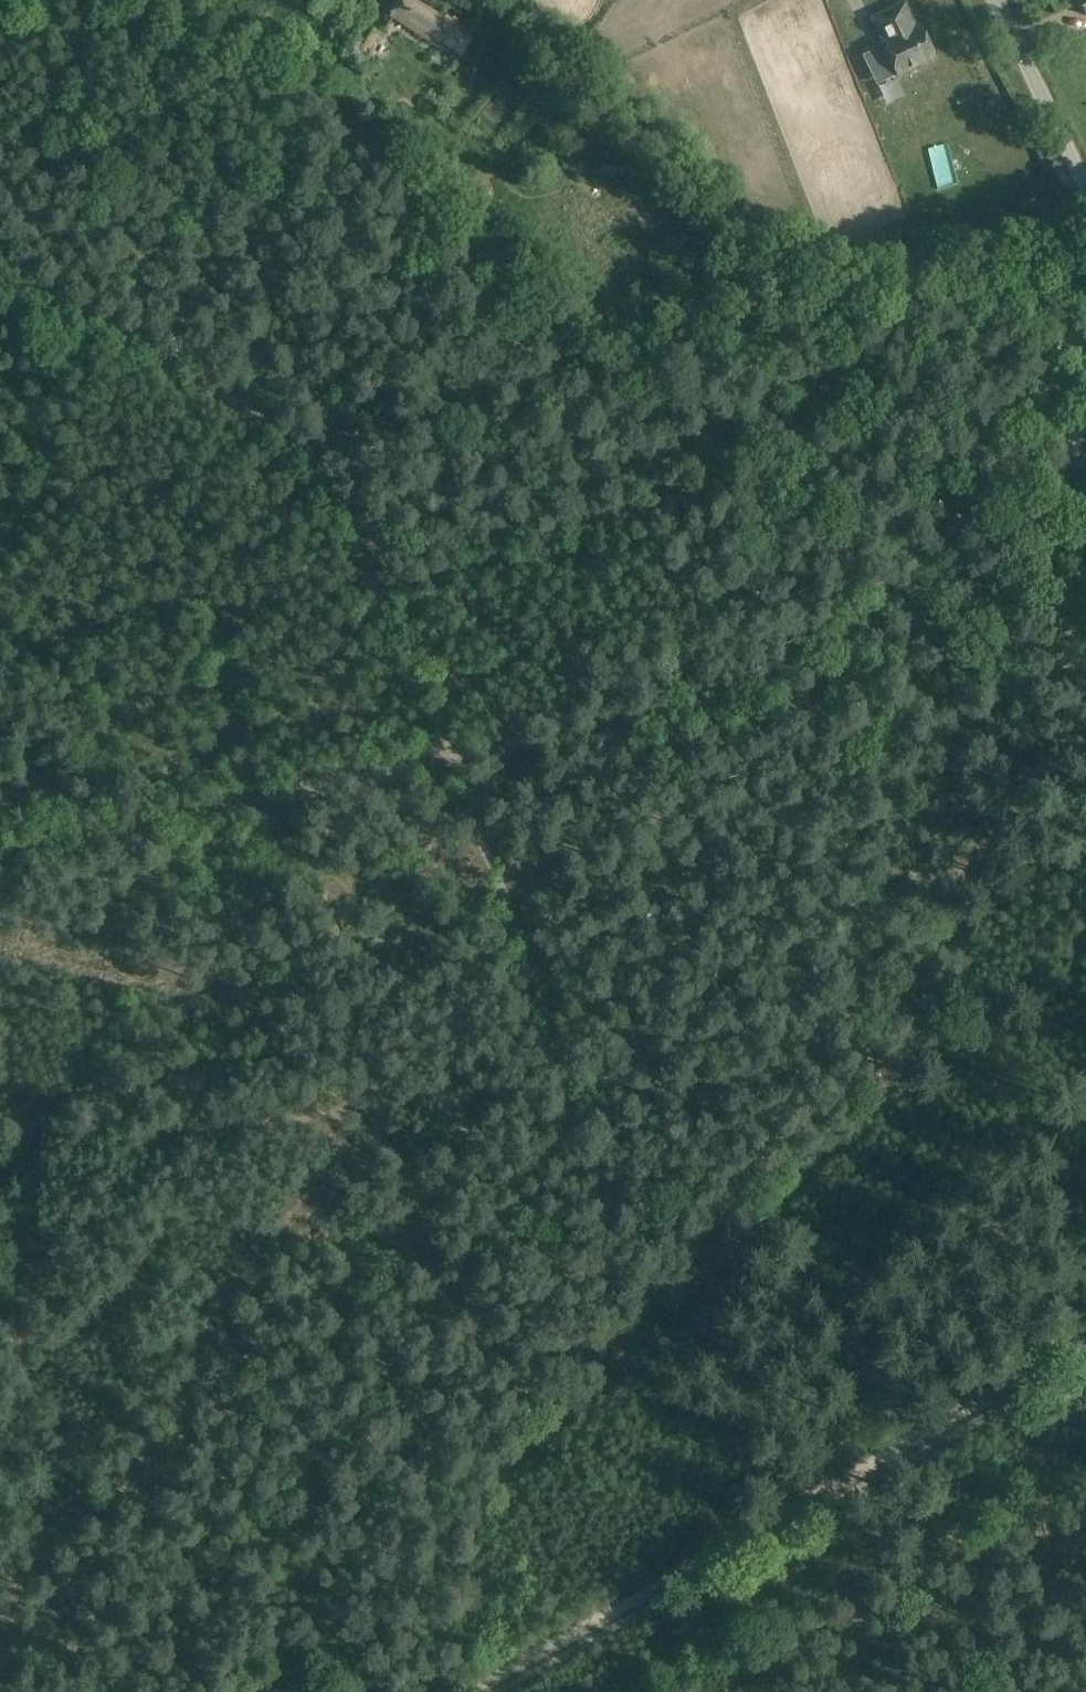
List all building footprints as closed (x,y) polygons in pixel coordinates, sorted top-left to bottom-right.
[(415,0),(400,0),(390,16),(457,59),(475,30),(454,17),(451,22),(415,0)] [(1084,17),(1085,16),(1085,0),(1076,0),(1084,17)] [(887,55),(870,62),(880,83),(896,75),(897,76),(934,58),(925,37),(920,28),(917,30),(904,4),(872,19),(884,45),(882,46),(887,55)]
